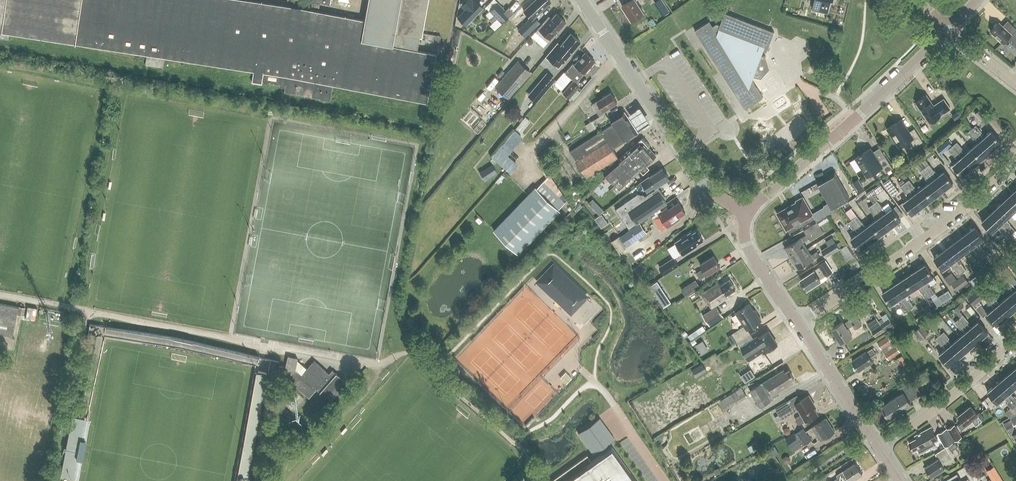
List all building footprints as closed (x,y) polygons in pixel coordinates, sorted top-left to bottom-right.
[(333,85),(427,103),(436,54),(417,50),(419,37),(421,37),(428,0),(368,0),(364,21),(300,8),(249,0),(0,0),(0,38),(8,39),(9,33),(147,54),(145,64),(163,67),(165,57),(253,71),(252,81),(285,86),(284,92),(312,97),(330,100),(333,85)] [(473,2),(458,18),(466,26),(483,8),(475,0),(473,2)] [(524,37),(539,23),(534,17),(551,1),(549,0),(534,0),(523,10),(530,18),(518,29),(524,37)] [(636,0),(627,0),(628,2),(622,5),(632,21),(644,13),(635,0),(636,0)] [(812,9),(828,13),(831,0),(815,0),(812,9)] [(505,11),(497,3),(489,10),(502,24),(514,12),(509,7),(505,11)] [(555,34),(565,21),(556,13),(546,25),(543,23),(538,29),(550,39),(555,34)] [(762,50),(766,52),(774,32),(725,13),(720,25),(717,24),(713,26),(710,21),(695,30),(745,109),(763,97),(751,78),(753,74),(761,77),(770,68),(766,56),(761,54),(762,50)] [(502,24),(498,19),(493,24),(490,26),(495,31),(502,24)] [(991,31),(1003,43),(1007,39),(1015,47),(1015,30),(1012,34),(999,22),(991,31)] [(538,29),(532,36),(543,46),(550,39),(538,29)] [(421,43),(439,47),(441,36),(423,33),(421,43)] [(559,67),(569,54),(580,41),(570,33),(560,45),(557,43),(546,56),(559,67)] [(569,77),(571,79),(579,69),(584,73),(595,61),(585,52),(574,64),(573,63),(565,73),(563,72),(555,81),(561,86),(569,77)] [(530,72),(519,63),(497,89),(508,98),(530,72)] [(579,87),(573,80),(562,93),(569,99),(570,97),(577,89),(579,87)] [(541,81),(533,90),(540,96),(548,87),(541,81)] [(577,89),(570,97),(573,100),(580,92),(577,89)] [(604,111),(617,102),(611,92),(592,104),(600,116),(592,121),(596,127),(609,118),(604,111)] [(934,106),(927,95),(916,102),(917,103),(915,106),(917,109),(920,108),(930,123),(941,116),(940,115),(950,109),(944,99),(934,106)] [(639,106),(627,113),(637,128),(648,120),(639,106)] [(976,113),(984,122),(988,118),(980,109),(976,113)] [(963,116),(958,110),(958,111),(952,116),(956,121),(962,117),(963,116)] [(623,112),(611,120),(613,124),(570,151),(587,177),(618,157),(613,149),(637,133),(623,112)] [(521,132),(530,121),(525,117),(516,128),(521,132)] [(923,142),(914,128),(909,132),(901,120),(887,129),(899,147),(910,140),(915,147),(923,142)] [(592,121),(586,125),(590,132),(596,127),(592,121)] [(976,125),(972,129),(978,135),(982,132),(976,125)] [(974,139),(978,135),(972,129),(968,133),(974,139)] [(523,137),(514,130),(491,157),(505,170),(513,161),(507,156),(523,137)] [(991,151),(1001,142),(991,131),(982,139),(991,151)] [(620,190),(625,185),(635,176),(642,169),(642,168),(656,155),(649,147),(650,145),(643,137),(619,159),(604,172),(620,190)] [(982,159),(991,151),(982,139),(972,148),(982,159)] [(927,142),(918,148),(922,153),(930,147),(927,142)] [(963,148),(957,142),(953,146),(959,152),(963,148)] [(955,156),(959,152),(953,146),(949,149),(955,156)] [(893,168),(885,156),(878,160),(871,148),(856,158),(867,176),(882,167),(886,173),(893,168)] [(972,168),(982,159),(972,148),(962,156),(972,168)] [(962,156),(953,165),(963,176),(972,168),(962,156)] [(550,175),(543,164),(539,167),(547,178),(550,175)] [(925,168),(930,174),(935,171),(929,164),(925,168)] [(497,173),(492,165),(479,172),(484,180),(497,173)] [(649,176),(642,181),(648,190),(655,185),(656,187),(669,178),(663,168),(649,177),(649,176)] [(926,178),(930,174),(925,168),(921,171),(926,178)] [(797,202),(778,213),(787,229),(789,233),(815,218),(813,215),(820,211),(822,214),(850,198),(835,171),(829,174),(831,177),(824,181),(822,178),(817,181),(823,192),(813,198),(815,201),(808,205),(803,197),(796,201),(797,202)] [(935,171),(930,174),(934,179),(943,191),(953,183),(944,171),(938,175),(935,171)] [(943,191),(934,179),(930,174),(926,178),(929,182),(924,187),(933,199),(943,191)] [(893,196),(900,191),(890,178),(883,183),(893,196)] [(853,183),(858,192),(863,189),(858,180),(853,183)] [(909,180),(905,183),(910,190),(913,188),(915,187),(909,180)] [(566,202),(544,181),(537,188),(535,187),(493,230),(518,254),(560,211),(558,210),(566,202)] [(906,193),(910,190),(905,183),(904,184),(901,186),(906,193)] [(913,188),(910,190),(913,194),(922,206),(933,199),(924,187),(916,192),(913,188)] [(873,203),(878,199),(875,195),(877,193),(873,188),(866,193),(873,203)] [(922,206),(913,194),(910,190),(906,193),(905,194),(909,198),(903,202),(912,214),(922,206)] [(614,221),(619,217),(620,219),(622,218),(622,219),(613,226),(620,236),(650,215),(654,212),(660,208),(667,203),(659,192),(655,195),(653,192),(645,197),(644,195),(638,194),(637,195),(636,195),(609,214),(614,221)] [(1010,195),(1001,204),(1011,215),(1015,210),(1015,201),(1010,195)] [(593,198),(586,204),(597,216),(604,210),(593,198)] [(851,200),(843,206),(846,211),(855,206),(851,200)] [(873,204),(878,211),(883,208),(878,201),(873,204)] [(653,219),(659,215),(668,227),(669,227),(668,227),(680,219),(679,217),(685,212),(679,203),(669,210),(667,208),(662,212),(660,208),(654,212),(650,215),(653,219)] [(874,214),(878,211),(873,204),(869,207),(874,214)] [(1001,204),(991,212),(1006,228),(1010,224),(1010,223),(1006,219),(1011,215),(1001,204)] [(891,227),(901,220),(892,208),(886,212),(883,207),(883,208),(878,211),(891,227)] [(880,235),(891,227),(878,211),(874,214),(873,215),(877,219),(871,223),(880,235)] [(991,212),(982,221),(992,232),(998,227),(1002,231),(1006,228),(991,212)] [(853,219),(858,226),(862,223),(857,216),(853,219)] [(847,229),(840,218),(834,222),(841,233),(847,229)] [(853,229),(855,228),(858,226),(853,219),(848,223),(853,229)] [(807,234),(785,248),(792,258),(807,249),(803,242),(809,238),(810,240),(823,232),(817,222),(804,230),(807,234)] [(870,243),(880,235),(871,223),(866,227),(863,223),(862,223),(858,226),(870,243)] [(1006,228),(1011,234),(1012,234),(1015,230),(1010,224),(1006,228)] [(644,235),(637,225),(620,237),(627,247),(644,235)] [(858,233),(851,238),(860,250),(870,243),(858,226),(855,228),(858,233)] [(975,227),(965,234),(974,246),(984,239),(975,227)] [(1012,234),(1011,234),(1006,228),(1002,231),(1006,236),(997,245),(1006,255),(1015,246),(1015,238),(1012,234)] [(697,246),(696,244),(703,240),(697,230),(692,234),(691,232),(676,242),(683,255),(697,246)] [(969,250),(973,254),(977,251),(974,246),(965,234),(954,242),(964,254),(969,250)] [(821,250),(825,257),(840,249),(835,242),(821,250)] [(957,266),(961,263),(962,263),(958,258),(964,254),(954,242),(944,250),(953,262),(957,266)] [(851,251),(847,245),(841,248),(845,255),(851,251)] [(982,247),(977,251),(982,258),(987,254),(982,247)] [(817,251),(811,255),(807,249),(792,258),(798,269),(820,255),(817,251)] [(944,250),(934,258),(943,269),(953,262),(944,250)] [(978,261),(982,258),(977,251),(973,254),(978,261)] [(713,255),(700,264),(703,269),(696,273),(699,278),(706,274),(707,274),(720,266),(713,255)] [(659,267),(664,275),(678,266),(673,258),(659,267)] [(826,260),(819,265),(820,267),(814,270),(800,279),(807,289),(821,281),(822,282),(828,278),(826,276),(833,271),(826,260)] [(961,263),(957,266),(962,273),(967,270),(961,263)] [(637,275),(644,270),(639,264),(633,268),(637,275)] [(915,271),(923,284),(926,289),(931,285),(928,281),(934,277),(925,264),(915,271)] [(562,295),(575,307),(585,296),(554,266),(539,281),(558,300),(562,295)] [(957,266),(953,270),(958,276),(962,273),(957,266)] [(904,278),(912,291),(923,284),(915,271),(904,278)] [(968,282),(963,274),(951,283),(956,290),(968,282)] [(1013,284),(1015,282),(1015,281),(1015,280),(1011,274),(1007,278),(1013,284)] [(893,285),(901,298),(904,302),(908,300),(909,299),(906,295),(912,291),(904,278),(893,285)] [(1009,288),(1010,286),(1013,284),(1007,278),(1003,281),(1009,288)] [(718,283),(702,294),(711,308),(728,297),(726,295),(736,289),(730,280),(720,286),(718,283)] [(692,281),(681,288),(681,289),(684,294),(695,287),(692,281)] [(652,293),(659,289),(655,283),(649,287),(652,293)] [(1013,284),(1010,286),(1014,291),(1007,297),(1015,308),(1015,288),(1013,284)] [(893,285),(882,292),(891,305),(901,298),(893,285)] [(931,285),(926,289),(931,296),(935,293),(931,285)] [(981,303),(979,301),(987,294),(980,286),(967,297),(976,308),(981,303)] [(930,296),(931,296),(926,289),(923,290),(921,291),(926,299),(930,296)] [(992,291),(988,294),(993,300),(996,298),(997,297),(992,291)] [(931,296),(930,296),(937,307),(941,304),(937,297),(935,293),(931,296)] [(989,304),(991,303),(993,301),(993,300),(988,294),(984,297),(989,304)] [(1000,303),(996,298),(993,300),(993,301),(1007,317),(1015,309),(1015,308),(1007,297),(1000,303)] [(908,300),(904,302),(909,310),(914,307),(909,299),(908,300)] [(997,325),(1007,317),(993,301),(991,303),(995,307),(987,313),(997,325)] [(904,302),(900,305),(905,312),(909,310),(904,302)] [(15,338),(13,337),(18,307),(0,304),(0,333),(2,333),(9,335),(14,339),(15,338)] [(736,313),(744,326),(732,334),(738,343),(751,334),(748,335),(745,330),(761,320),(757,314),(756,314),(749,304),(736,313)] [(958,306),(954,310),(960,317),(963,315),(959,310),(961,309),(964,307),(961,304),(958,306)] [(17,315),(24,316),(26,307),(18,306),(17,315)] [(703,315),(710,326),(722,318),(715,307),(703,315)] [(850,320),(844,323),(843,321),(832,328),(841,342),(852,335),(848,328),(853,325),(855,328),(862,324),(855,314),(849,318),(850,320)] [(964,325),(965,325),(967,323),(968,322),(963,315),(960,317),(959,319),(964,325)] [(964,325),(959,319),(955,322),(960,328),(962,327),(964,325)] [(978,341),(988,333),(978,321),(971,327),(967,323),(965,325),(968,329),(978,341)] [(876,337),(885,331),(880,324),(871,330),(876,337)] [(968,349),(978,341),(968,329),(965,325),(964,325),(962,327),(966,332),(959,338),(968,349)] [(701,326),(688,335),(691,339),(704,330),(701,326)] [(751,334),(738,343),(748,359),(761,350),(764,354),(764,353),(777,344),(768,331),(752,342),(749,336),(751,334)] [(940,335),(945,341),(948,339),(949,338),(944,331),(940,335)] [(920,332),(914,337),(920,344),(926,338),(920,332)] [(893,340),(892,341),(888,335),(877,342),(881,349),(884,347),(887,351),(884,353),(889,359),(900,351),(896,345),(893,340)] [(941,345),(943,344),(945,341),(940,335),(936,338),(941,345)] [(959,357),(968,349),(959,338),(951,344),(948,339),(945,341),(949,346),(959,357)] [(701,352),(707,348),(703,341),(697,344),(701,352)] [(959,357),(949,346),(945,341),(943,344),(946,348),(939,354),(949,366),(959,357)] [(202,346),(201,354),(276,368),(277,359),(197,344),(196,345),(202,346)] [(867,352),(866,351),(852,360),(859,370),(873,361),(870,357),(876,353),(872,348),(867,352)] [(298,358),(288,356),(283,375),(309,398),(316,389),(330,401),(346,382),(332,370),(328,374),(325,372),(326,371),(314,360),(300,376),(295,371),(298,358)] [(908,363),(904,357),(899,359),(904,365),(908,363)] [(697,376),(698,375),(698,376),(705,372),(705,371),(706,370),(702,364),(693,370),(697,376)] [(1007,375),(1015,386),(1015,368),(1007,375)] [(774,399),(772,396),(792,383),(791,381),(794,378),(789,370),(785,372),(784,370),(750,391),(760,407),(774,399)] [(997,383),(1011,399),(1014,397),(1010,393),(1015,387),(1015,386),(1007,375),(997,383)] [(903,392),(882,406),(889,418),(911,404),(910,401),(921,394),(913,380),(901,388),(903,392)] [(997,383),(988,392),(997,403),(1005,397),(1009,402),(1011,399),(997,383)] [(726,410),(747,396),(741,387),(720,400),(726,410)] [(787,402),(776,409),(781,419),(798,409),(801,414),(796,418),(796,420),(798,424),(800,424),(805,421),(806,421),(818,414),(812,404),(814,403),(809,396),(795,404),(796,405),(790,408),(787,402)] [(295,404),(288,398),(284,403),(291,409),(295,404)] [(1015,406),(1015,405),(1011,399),(1009,402),(1007,403),(1013,409),(1015,406)] [(979,412),(976,413),(971,406),(958,416),(966,425),(972,420),(976,425),(982,421),(984,419),(979,412)] [(593,454),(614,439),(599,417),(578,433),(593,454)] [(835,431),(826,418),(812,427),(821,441),(835,431)] [(1014,424),(1011,419),(1004,423),(1013,440),(1015,439),(1015,428),(1014,424)] [(953,425),(947,428),(950,432),(955,441),(960,438),(953,425)] [(793,451),(804,444),(811,440),(803,428),(787,439),(793,451)] [(917,449),(920,454),(929,449),(927,446),(938,441),(931,428),(915,436),(917,438),(909,443),(913,451),(917,449)] [(947,446),(954,442),(947,429),(940,432),(947,446)] [(748,447),(750,452),(756,449),(753,444),(748,447)] [(945,447),(935,454),(938,458),(925,467),(931,476),(945,468),(942,465),(953,458),(945,447)] [(611,448),(592,462),(587,455),(550,480),(634,480),(611,448)] [(863,473),(855,463),(837,475),(838,477),(833,480),(851,480),(863,473)] [(989,477),(983,465),(976,469),(982,480),(989,477)]
